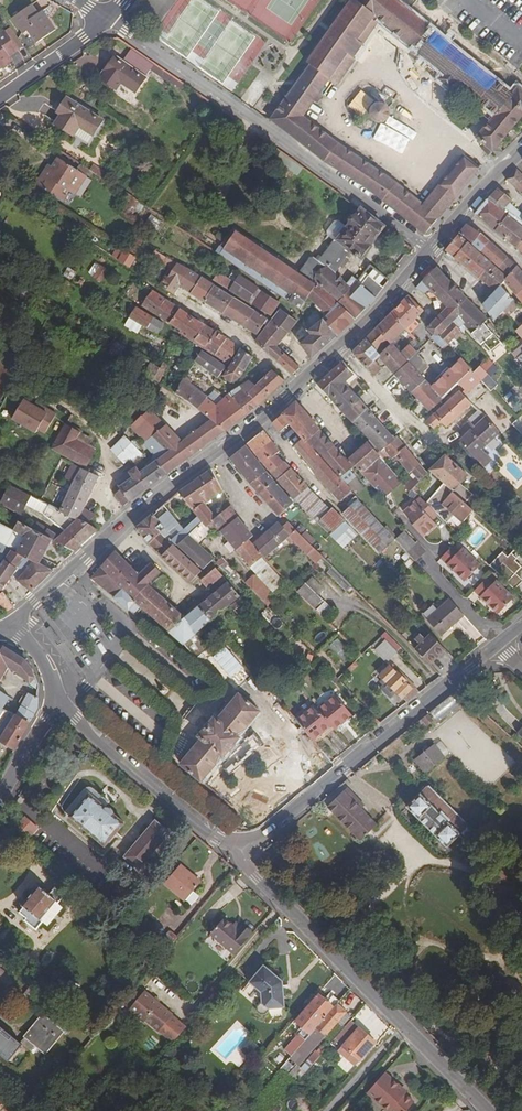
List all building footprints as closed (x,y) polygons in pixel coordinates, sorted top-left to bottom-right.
[(42,8),(36,0),(35,0),(33,2),(40,10),(42,8)] [(353,58),(348,54),(357,41),(362,44),(378,22),(410,46),(413,42),(424,28),(427,25),(395,0),(349,0),(306,61),(309,64),(268,121),(326,163),(380,199),(424,234),(479,168),(463,155),(423,202),(397,182),(387,175),(335,141),(303,117),(330,79),(337,85),(355,59),(353,58)] [(30,28),(36,36),(39,40),(60,24),(46,5),(42,8),(40,10),(33,2),(14,15),(25,29),(26,31),(30,28)] [(7,30),(20,48),(24,44),(12,26),(7,30)] [(422,49),(433,35),(424,28),(413,42),(422,49)] [(14,59),(11,55),(20,48),(7,30),(6,29),(0,34),(0,69),(14,59)] [(422,49),(414,59),(450,89),(454,84),(494,115),(475,138),(492,153),(521,118),(521,88),(519,86),(512,93),(435,32),(433,35),(422,49)] [(353,58),(362,44),(357,41),(348,54),(353,58)] [(154,64),(131,48),(122,62),(114,57),(99,78),(115,89),(120,82),(135,92),(154,64)] [(92,135),(102,120),(66,98),(57,113),(60,114),(54,123),(72,135),(78,127),(92,135)] [(380,102),(375,103),(373,106),(371,108),(370,111),(370,115),(371,118),(374,121),(378,123),(382,123),(385,121),(388,119),(390,115),(390,110),(387,105),(384,103),(380,102)] [(65,187),(70,191),(74,193),(84,177),(59,161),(54,168),(48,165),(42,174),(46,177),(40,186),(58,198),(65,187)] [(93,164),(89,170),(105,180),(108,174),(93,164)] [(516,169),(506,179),(521,195),(521,176),(516,169)] [(65,187),(58,198),(63,201),(70,191),(65,187)] [(508,204),(509,202),(511,200),(497,188),(490,196),(504,208),(508,204)] [(502,211),(504,208),(490,196),(487,199),(502,211)] [(502,211),(487,199),(474,214),(521,252),(521,227),(502,211)] [(521,221),(521,214),(509,202),(508,204),(516,211),(513,214),(521,221)] [(508,204),(504,208),(513,214),(516,211),(508,204)] [(317,284),(337,303),(356,281),(357,280),(352,276),(346,283),(335,273),(351,253),(361,260),(372,247),(370,245),(383,227),(360,210),(358,212),(355,213),(350,220),(350,222),(347,227),(344,228),(338,236),(338,239),(336,242),(333,240),(318,261),(314,258),(309,257),(297,273),(235,231),(219,255),(242,270),(300,309),(307,298),(317,284)] [(150,216),(146,222),(154,228),(158,222),(150,216)] [(344,228),(347,227),(338,221),(333,221),(326,230),(327,235),(333,240),(336,242),(338,239),(338,236),(344,228)] [(472,245),(480,233),(466,224),(458,233),(472,245)] [(506,256),(480,233),(472,245),(497,266),(506,256)] [(126,251),(136,257),(145,242),(147,240),(136,234),(126,251)] [(458,234),(444,250),(454,257),(467,242),(458,234)] [(471,246),(467,242),(454,257),(477,277),(490,262),(471,246)] [(130,267),(136,257),(126,251),(120,248),(114,257),(130,267)] [(517,266),(506,256),(497,266),(508,275),(517,266)] [(183,289),(193,273),(175,262),(160,285),(174,294),(179,286),(183,289)] [(490,262),(477,277),(494,291),(500,285),(503,282),(507,277),(496,267),(490,262)] [(100,282),(108,270),(100,266),(94,278),(100,282)] [(517,266),(508,275),(507,277),(503,282),(510,290),(521,278),(521,271),(517,266)] [(436,267),(422,281),(446,307),(452,313),(466,298),(436,267)] [(229,290),(249,302),(257,289),(258,287),(238,275),(235,280),(219,270),(214,279),(229,289),(229,290)] [(191,293),(201,278),(193,273),(183,289),(191,293)] [(356,281),(337,303),(354,321),(371,302),(383,288),(368,275),(360,284),(356,281)] [(203,301),(213,285),(211,284),(201,278),(191,293),(203,301)] [(510,290),(521,304),(521,278),(510,290)] [(446,307),(422,281),(415,288),(427,296),(442,312),(446,307)] [(317,284),(307,298),(326,315),(337,303),(317,284)] [(221,313),(232,297),(213,285),(203,301),(221,313)] [(494,291),(482,304),(493,321),(502,312),(505,314),(508,311),(512,312),(517,308),(516,304),(500,285),(494,291)] [(249,302),(269,315),(278,302),(257,289),(249,302)] [(156,315),(165,299),(152,291),(142,306),(156,315)] [(228,317),(238,301),(232,297),(221,313),(228,317)] [(405,298),(390,313),(406,329),(410,333),(420,324),(416,319),(421,314),(405,298)] [(460,322),(475,307),(466,298),(452,313),(460,322)] [(204,325),(165,299),(156,315),(175,327),(180,331),(179,333),(193,342),(204,325)] [(253,310),(238,301),(228,317),(242,326),(253,310)] [(337,336),(354,321),(337,303),(326,315),(322,318),(337,336)] [(136,307),(129,318),(157,335),(164,324),(136,307)] [(459,328),(463,324),(460,322),(452,313),(446,307),(442,312),(436,318),(446,328),(434,340),(441,348),(447,343),(448,345),(461,331),(459,328)] [(483,323),(487,319),(475,307),(460,322),(463,324),(465,327),(481,344),(483,341),(492,350),(500,342),(483,323)] [(271,319),(289,333),(298,321),(280,308),(273,318),(271,319)] [(253,310),(242,326),(256,335),(267,319),(253,310)] [(400,335),(406,329),(390,313),(376,328),(391,345),(408,361),(416,353),(400,335)] [(311,358),(337,336),(322,318),(307,331),(309,335),(300,343),(311,358)] [(446,328),(436,318),(426,329),(432,336),(431,337),(434,340),(446,328)] [(278,346),(289,333),(271,319),(255,341),(277,361),(285,353),(278,346)] [(204,349),(215,332),(204,325),(193,342),(202,347),(204,349)] [(391,345),(376,328),(351,353),(366,369),(367,368),(375,361),(379,357),(391,345)] [(214,356),(226,338),(215,332),(204,349),(214,356)] [(227,364),(238,347),(226,338),(214,356),(227,364)] [(508,349),(514,356),(521,350),(521,338),(508,349)] [(115,341),(108,354),(118,359),(124,347),(115,341)] [(447,343),(441,348),(440,350),(445,355),(451,348),(448,345),(447,343)] [(408,361),(391,345),(379,357),(396,376),(409,362),(408,361)] [(252,357),(240,349),(223,376),(231,382),(241,376),(252,357)] [(217,377),(225,366),(202,351),(195,361),(217,377)] [(418,351),(416,353),(408,361),(409,362),(420,374),(428,366),(419,355),(421,354),(418,351)] [(301,367),(285,353),(277,361),(292,375),(301,367)] [(457,382),(470,369),(460,358),(446,372),(444,371),(437,378),(439,380),(432,387),(442,397),(457,382)] [(332,401),(348,386),(345,383),(354,374),(343,361),(316,384),(332,401)] [(375,361),(367,368),(374,376),(382,369),(375,361)] [(420,374),(409,362),(396,376),(429,410),(442,397),(432,387),(429,383),(420,374)] [(152,380),(159,368),(150,363),(143,374),(152,380)] [(479,366),(473,372),(481,381),(484,384),(490,377),(479,366)] [(473,372),(470,369),(457,382),(467,394),(481,381),(473,372)] [(255,385),(247,393),(258,406),(285,381),(271,370),(255,385)] [(217,406),(215,405),(210,401),(183,379),(175,394),(192,404),(208,417),(217,406)] [(247,393),(255,385),(248,380),(240,385),(247,393)] [(228,394),(246,415),(258,406),(247,393),(240,385),(228,394)] [(360,400),(348,386),(332,401),(344,414),(360,400)] [(446,427),(471,403),(459,390),(426,420),(434,428),(441,422),(446,427)] [(246,415),(228,394),(215,405),(217,406),(208,417),(211,419),(225,431),(246,415)] [(47,412),(34,405),(23,399),(11,419),(36,433),(37,429),(45,434),(57,414),(48,409),(47,412)] [(352,423),(368,409),(360,400),(344,414),(352,423)] [(36,402),(34,405),(47,412),(48,409),(36,402)] [(289,424),(303,439),(305,442),(307,441),(320,430),(296,402),(281,415),(289,424)] [(137,434),(157,416),(149,408),(129,425),(137,434)] [(368,409),(352,423),(355,426),(365,435),(369,440),(376,447),(374,449),(383,460),(389,456),(392,459),(394,456),(405,446),(397,437),(395,439),(368,409)] [(486,416),(479,410),(469,421),(474,427),(486,416)] [(280,432),(289,424),(281,415),(272,423),(279,432),(280,432)] [(157,416),(137,434),(145,442),(151,437),(165,425),(157,416)] [(486,416),(474,427),(466,435),(461,440),(485,466),(491,461),(481,449),(500,431),(486,416)] [(157,459),(167,474),(225,431),(211,419),(181,441),(165,453),(159,458),(157,459)] [(466,435),(474,427),(469,421),(460,430),(466,435)] [(52,449),(84,466),(86,467),(95,450),(75,439),(79,432),(66,425),(52,449)] [(165,425),(151,437),(165,453),(181,441),(165,425)] [(334,447),(320,430),(307,441),(322,458),(334,447)] [(255,455),(271,441),(263,431),(246,444),(255,455)] [(124,464),(129,459),(138,450),(140,449),(123,435),(110,450),(124,464)] [(165,453),(151,437),(145,442),(143,444),(159,458),(165,453)] [(305,442),(303,439),(294,447),(314,469),(313,471),(324,484),(335,474),(305,442)] [(400,480),(383,460),(374,449),(376,447),(369,440),(349,459),(384,497),(391,490),(400,480)] [(279,451),(271,441),(255,455),(271,473),(284,462),(276,455),(279,451)] [(245,445),(229,459),(250,483),(266,471),(245,445)] [(420,463),(405,446),(394,456),(409,473),(412,471),(420,463)] [(347,461),(334,447),(322,458),(340,477),(352,467),(347,461)] [(138,450),(129,459),(133,464),(143,454),(138,450)] [(430,471),(444,484),(449,488),(465,503),(472,495),(460,484),(467,475),(446,454),(429,470),(430,471)] [(150,464),(139,472),(138,473),(148,488),(167,474),(157,459),(150,464)] [(291,468),(284,462),(271,473),(277,481),(291,468)] [(428,473),(420,463),(412,471),(413,473),(420,481),(428,473)] [(78,519),(87,524),(95,514),(93,513),(85,508),(99,478),(82,469),(80,468),(71,464),(64,478),(73,483),(59,511),(76,520),(78,519)] [(138,473),(139,472),(136,467),(129,472),(132,478),(138,473)] [(308,487),(291,468),(277,481),(295,499),(308,487)] [(193,511),(205,504),(222,491),(210,469),(178,492),(193,511)] [(276,483),(266,471),(250,483),(261,496),(276,483)] [(130,501),(148,488),(138,473),(132,478),(119,488),(120,490),(130,501)] [(420,481),(413,473),(403,484),(410,492),(413,490),(420,481)] [(340,500),(350,491),(335,474),(324,484),(340,501),(340,500)] [(285,493),(276,483),(261,496),(270,506),(285,493)] [(444,484),(427,503),(436,512),(447,523),(454,514),(439,501),(449,488),(444,484)] [(28,494),(11,485),(1,505),(20,514),(29,495),(28,494)] [(308,487),(295,499),(330,535),(344,520),(332,508),(331,509),(308,487)] [(465,503),(449,488),(439,501),(454,514),(465,503)] [(114,496),(123,507),(130,501),(120,490),(114,496)] [(350,491),(340,500),(346,506),(356,497),(350,491)] [(293,503),(285,493),(270,506),(278,516),(293,503)] [(436,512),(427,503),(421,497),(404,514),(413,523),(412,525),(423,535),(430,528),(426,523),(431,518),(436,512)] [(358,499),(342,514),(374,546),(389,533),(358,499)] [(223,511),(230,506),(228,501),(222,504),(223,511)] [(472,510),(465,503),(454,514),(462,521),(472,510)] [(216,517),(205,504),(193,511),(197,516),(202,522),(206,527),(216,517)] [(76,520),(59,511),(49,505),(45,514),(65,531),(54,541),(75,551),(98,530),(87,524),(78,519),(76,520)] [(181,527),(163,505),(155,512),(169,529),(174,526),(177,529),(181,527)] [(206,527),(220,532),(237,517),(230,506),(223,511),(223,512),(216,517),(206,527)] [(148,544),(160,533),(164,529),(152,514),(136,528),(148,544)] [(182,529),(188,535),(202,522),(197,516),(182,529)] [(237,517),(220,532),(257,575),(253,575),(245,582),(267,605),(273,599),(269,594),(283,581),(261,557),(263,556),(252,543),(249,539),(252,536),(237,517)] [(436,522),(431,518),(426,523),(430,528),(436,522)] [(350,526),(344,520),(330,535),(335,540),(350,526)] [(25,537),(16,553),(38,564),(52,539),(18,522),(13,531),(25,537)] [(202,522),(188,535),(198,545),(209,534),(214,538),(220,532),(206,527),(202,522)] [(323,557),(311,545),(310,544),(308,542),(306,540),(301,535),(296,530),(291,535),(278,522),(252,543),(263,556),(265,557),(289,537),(316,564),(323,557)] [(284,522),(278,522),(291,535),(296,530),(294,528),(288,522),(284,522)] [(296,530),(301,535),(305,531),(299,524),(294,528),(296,530)] [(350,526),(335,540),(343,548),(357,533),(350,526)] [(176,545),(188,535),(182,529),(169,542),(173,546),(174,546),(176,545)] [(310,536),(305,531),(301,535),(306,540),(310,536)] [(395,540),(407,552),(416,544),(415,543),(404,532),(395,540)] [(169,542),(160,533),(148,544),(160,556),(173,546),(169,542)] [(188,535),(176,545),(203,569),(213,559),(198,545),(188,535)] [(411,557),(413,559),(424,549),(417,541),(415,543),(416,544),(407,552),(411,557)] [(16,553),(0,544),(0,589),(2,591),(12,577),(31,593),(38,586),(54,572),(38,564),(16,553)] [(457,551),(451,544),(440,557),(464,580),(479,564),(461,547),(457,551)] [(200,571),(174,546),(173,546),(160,556),(190,582),(200,571)] [(413,559),(415,561),(426,551),(424,549),(413,559)] [(133,600),(149,584),(159,574),(150,563),(138,574),(114,551),(100,567),(133,600)] [(490,565),(494,569),(507,581),(521,567),(515,560),(517,558),(512,553),(508,557),(502,552),(490,565)] [(343,578),(329,563),(320,572),(335,587),(343,578)] [(133,600),(100,567),(90,578),(128,611),(136,604),(133,600)] [(222,576),(215,568),(201,580),(208,588),(211,586),(222,576)] [(306,583),(331,607),(340,598),(316,574),(306,583)] [(228,582),(222,576),(211,586),(216,591),(228,582)] [(492,584),(486,579),(475,590),(498,613),(513,597),(496,580),(492,584)] [(189,614),(185,617),(184,618),(196,633),(239,597),(240,596),(228,582),(216,591),(198,607),(195,604),(187,610),(189,614)] [(331,607),(306,583),(298,591),(323,617),(332,608),(331,607)] [(184,618),(185,617),(149,584),(133,600),(136,604),(141,609),(158,624),(186,647),(196,659),(202,654),(208,649),(208,648),(196,633),(184,618)] [(0,595),(0,610),(4,613),(13,607),(3,593),(0,595)] [(231,607),(238,615),(243,611),(247,607),(240,598),(231,607)] [(442,635),(464,615),(450,599),(428,620),(442,635)] [(136,604),(128,611),(134,616),(141,609),(136,604)] [(257,626),(243,611),(238,615),(252,630),(257,626)] [(430,663),(434,659),(446,647),(432,634),(427,639),(421,633),(417,638),(422,644),(421,645),(416,650),(425,659),(430,663)] [(374,650),(385,639),(382,636),(371,646),(374,650)] [(208,649),(202,654),(234,690),(253,674),(221,637),(208,649)] [(398,652),(385,639),(374,650),(387,663),(398,652)] [(4,647),(0,653),(0,680),(8,668),(19,675),(38,691),(38,686),(32,669),(26,661),(4,647)] [(380,675),(382,678),(396,692),(407,703),(420,690),(399,668),(396,671),(390,665),(380,675)] [(396,692),(382,678),(379,681),(382,685),(379,688),(389,699),(396,692)] [(271,691),(265,684),(260,688),(266,695),(271,691)] [(15,715),(29,722),(37,707),(38,699),(28,694),(22,705),(0,691),(0,707),(4,709),(9,712),(15,715)] [(182,762),(202,779),(223,754),(226,755),(242,735),(240,733),(260,708),(240,691),(220,716),(216,713),(206,726),(200,733),(203,736),(195,746),(182,762)] [(316,709),(330,725),(333,729),(350,714),(333,695),(316,709)] [(463,704),(455,695),(429,715),(437,725),(463,704)] [(313,739),(330,725),(316,709),(311,704),(295,719),(313,739)] [(9,712),(4,709),(0,714),(0,718),(4,721),(9,712)] [(9,712),(4,721),(7,723),(0,735),(0,737),(1,738),(15,715),(9,712)] [(15,715),(1,738),(0,740),(0,743),(13,750),(29,722),(15,715)] [(268,737),(280,751),(301,733),(289,719),(268,737)] [(431,726),(426,720),(405,737),(408,741),(423,729),(424,731),(431,726)] [(406,745),(400,737),(380,754),(386,761),(406,745)] [(0,743),(0,748),(11,754),(13,750),(0,743)] [(415,760),(426,773),(444,759),(433,745),(415,760)] [(252,824),(291,791),(274,772),(236,804),(237,805),(249,820),(252,824)] [(23,787),(20,784),(15,793),(18,795),(23,787)] [(428,786),(407,807),(447,847),(459,836),(466,842),(476,833),(428,786)] [(64,813),(71,817),(89,795),(104,808),(109,802),(92,788),(85,788),(64,813)] [(365,806),(347,788),(328,808),(361,841),(378,825),(362,809),(365,806)] [(105,847),(124,824),(89,795),(71,817),(105,847)] [(6,818),(14,824),(19,817),(10,810),(6,818)] [(17,827),(31,838),(38,828),(25,818),(17,827)] [(135,870),(165,839),(149,824),(139,834),(132,826),(112,847),(135,870)] [(165,883),(186,901),(193,892),(201,882),(180,865),(165,883)] [(48,926),(62,908),(57,903),(63,895),(54,888),(49,895),(39,887),(23,906),(24,907),(20,912),(26,918),(25,920),(36,929),(43,921),(48,926)] [(193,892),(186,901),(192,906),(199,897),(193,892)] [(235,954),(249,938),(248,937),(250,934),(242,926),(241,925),(238,929),(234,925),(225,918),(211,934),(235,954)] [(159,944),(163,939),(153,930),(151,926),(146,921),(140,928),(159,944)] [(242,926),(250,934),(253,932),(244,923),(242,926)] [(166,951),(178,937),(170,930),(163,939),(159,944),(166,951)] [(284,1007),(282,981),(263,965),(249,981),(260,991),(261,1003),(260,1003),(257,1006),(257,1010),(261,1014),(266,1013),(268,1011),(268,1008),(284,1007)] [(130,1009),(146,991),(143,988),(127,1006),(130,1009)] [(173,1041),(186,1025),(174,1015),(174,1014),(146,991),(130,1009),(146,1022),(148,1021),(160,1031),(161,1030),(173,1041)] [(337,1004),(340,1001),(333,996),(327,1002),(318,994),(302,1012),(318,1025),(337,1004)] [(347,1012),(337,1004),(318,1025),(317,1027),(321,1031),(326,1035),(338,1022),(342,1026),(349,1017),(345,1014),(347,1012)] [(22,1044),(44,1062),(48,1056),(44,1053),(62,1032),(66,1034),(68,1031),(57,1022),(55,1025),(42,1016),(25,1037),(26,1037),(21,1043),(22,1044)] [(351,1055),(348,1059),(355,1066),(376,1042),(351,1021),(331,1044),(340,1051),(343,1047),(351,1055)] [(22,1044),(21,1043),(0,1026),(0,1054),(9,1061),(22,1044)] [(94,1037),(99,1031),(93,1026),(89,1032),(94,1037)] [(317,1036),(321,1031),(317,1027),(312,1032),(317,1036)] [(288,1028),(280,1037),(285,1042),(292,1032),(288,1028)] [(289,1047),(295,1052),(295,1051),(308,1037),(302,1032),(289,1047)] [(295,1051),(304,1059),(317,1045),(313,1042),(317,1038),(311,1033),(308,1037),(295,1051)] [(340,1051),(348,1059),(351,1055),(343,1047),(340,1051)] [(167,1058),(174,1051),(170,1048),(164,1055),(167,1058)] [(295,1052),(290,1058),(299,1066),(304,1059),(295,1051),(295,1052)] [(280,1070),(287,1073),(292,1064),(286,1060),(280,1070)] [(298,1082),(294,1086),(301,1093),(323,1068),(316,1061),(298,1082)] [(370,1089),(377,1095),(375,1097),(390,1110),(406,1110),(415,1101),(400,1088),(401,1085),(386,1072),(370,1089)]
